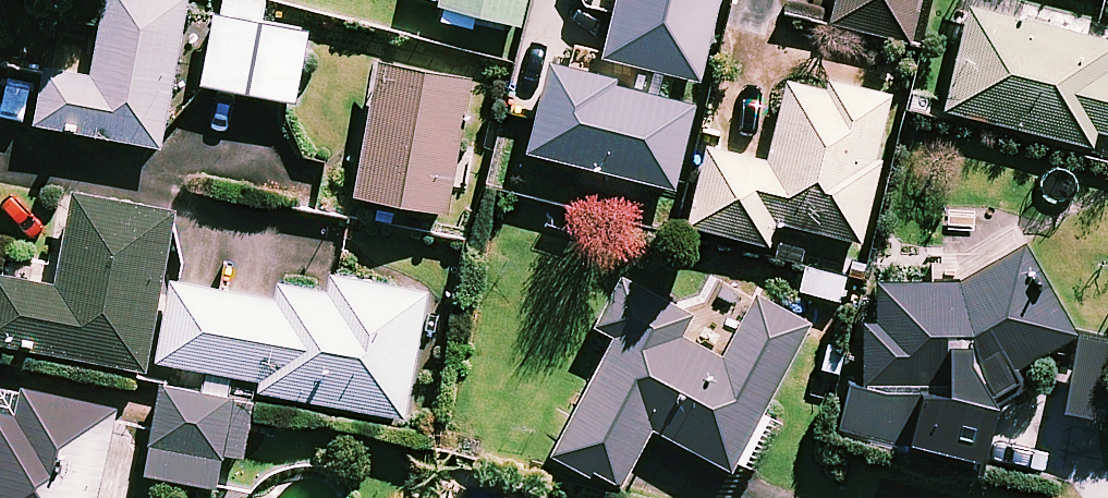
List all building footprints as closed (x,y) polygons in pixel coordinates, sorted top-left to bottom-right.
[(93,80),(48,72),(38,128),(164,151),(191,0),(107,0),(93,80)] [(258,0),(221,0),(205,90),(298,107),(312,33),(263,24),(267,2),(258,0)] [(441,11),(524,29),(530,0),(443,0),(441,11)] [(607,62),(703,85),(723,0),(622,0),(607,62)] [(835,26),(912,45),(923,0),(841,0),(835,26)] [(973,10),(946,114),(1094,151),(1098,134),(1107,137),(1107,44),(973,10)] [(473,84),(382,67),(358,201),(449,218),(473,84)] [(698,106),(554,69),(532,156),(675,193),(698,106)] [(892,98),(789,77),(771,164),(706,151),(690,230),(772,247),(777,226),(863,243),(892,98)] [(77,198),(61,288),(1,277),(0,282),(0,346),(149,373),(177,216),(77,198)] [(1070,342),(1018,253),(950,293),(884,279),(861,385),(852,383),(840,439),(985,469),(998,406),(1034,388),(1024,369),(1070,342)] [(429,296),(331,279),(328,296),(279,288),(276,304),(174,286),(160,365),(261,383),(259,394),(407,420),(429,296)] [(694,316),(621,280),(597,329),(616,338),(558,458),(625,491),(653,433),(752,482),(780,425),(766,418),(811,326),(756,299),(726,360),(683,339),(694,316)] [(119,413),(24,392),(0,387),(0,497),(101,497),(119,413)] [(255,407),(165,391),(149,478),(218,490),(225,457),(245,461),(255,407)]
